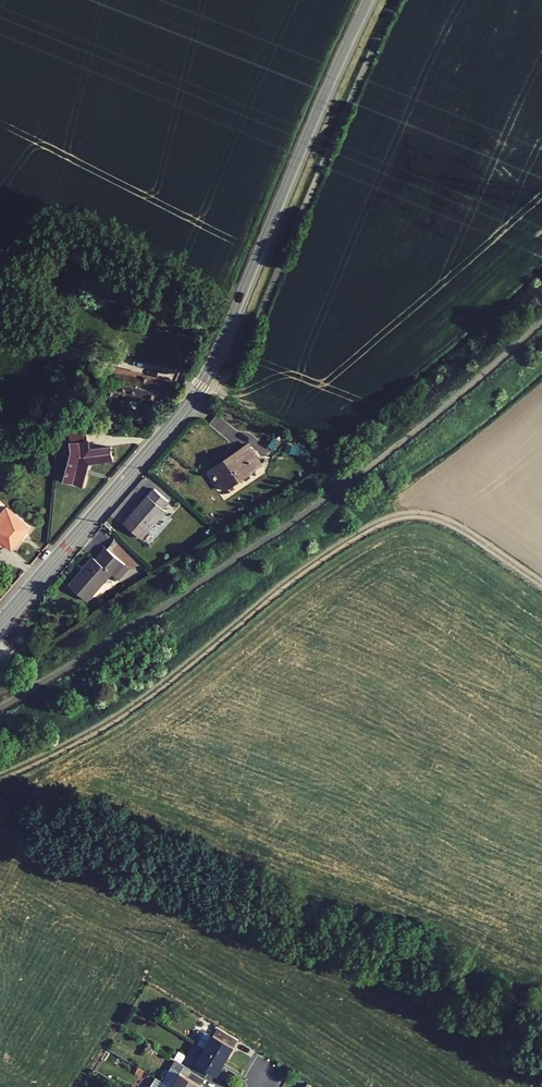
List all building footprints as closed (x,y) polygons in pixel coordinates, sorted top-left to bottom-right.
[(95,442),(94,428),(76,427),(77,447),(69,477),(88,481),(95,457),(119,455),(117,440),(95,442)] [(253,442),(217,465),(229,485),(266,463),(253,442)] [(158,481),(126,516),(143,531),(168,503),(166,501),(172,494),(158,481)] [(21,498),(0,519),(0,546),(3,549),(11,541),(15,546),(42,519),(21,498)] [(96,553),(70,581),(89,597),(114,570),(121,576),(130,565),(107,544),(98,555),(96,553)] [(200,1041),(207,1045),(227,1057),(240,1035),(220,1023),(214,1032),(207,1028),(200,1041)] [(207,1045),(194,1067),(207,1075),(211,1067),(219,1071),(227,1057),(207,1045)] [(180,1086),(199,1086),(207,1075),(194,1067),(176,1056),(163,1077),(180,1086)] [(163,1077),(158,1086),(180,1086),(163,1077)]
